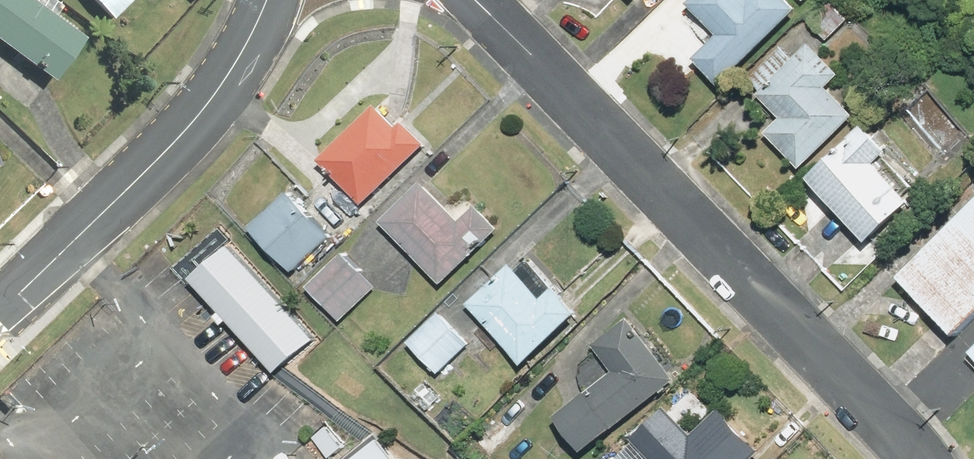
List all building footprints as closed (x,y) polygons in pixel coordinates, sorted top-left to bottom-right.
[(59,77),(91,32),(46,0),(0,0),(0,36),(59,77)] [(119,17),(136,0),(102,0),(119,17)] [(731,82),(812,0),(811,0),(696,0),(724,27),(700,51),(731,82)] [(773,127),(809,163),(868,105),(841,78),(853,65),(812,24),(755,80),(788,112),(773,127)] [(388,92),(326,156),(374,201),(436,137),(388,92)] [(868,122),(817,173),(883,238),(933,187),(868,122)] [(424,174),(383,217),(452,281),(507,223),(471,188),(456,204),(424,174)] [(301,186),(258,223),(296,267),(339,230),(301,186)] [(899,280),(958,340),(973,324),(973,206),(899,280)] [(316,334),(231,242),(198,272),(283,364),(316,334)] [(528,244),(474,301),(538,362),(592,305),(528,244)] [(349,246),(311,283),(348,320),(385,283),(349,246)] [(445,306),(412,339),(445,372),(479,339),(445,306)] [(566,410),(599,448),(686,372),(630,309),(596,339),(618,365),(566,410)] [(626,451),(633,458),(758,458),(771,447),(729,404),(702,430),(676,403),(626,451)] [(380,437),(353,458),(397,458),(380,437)]
